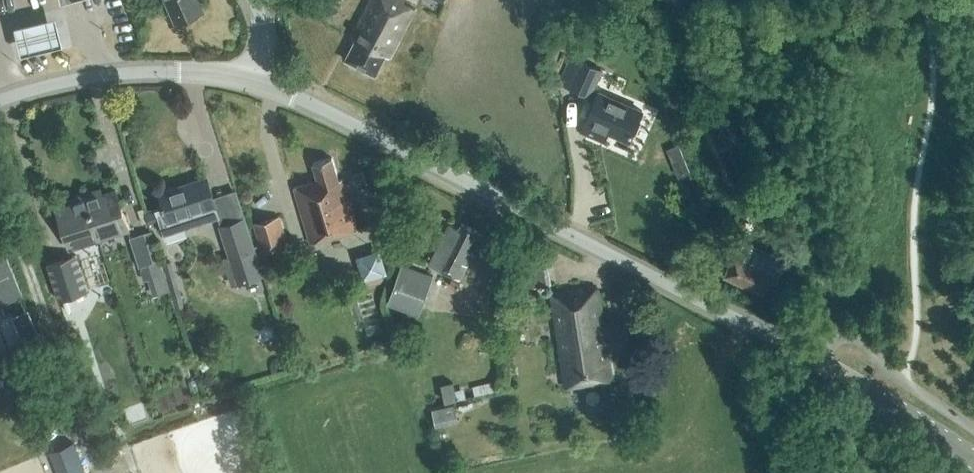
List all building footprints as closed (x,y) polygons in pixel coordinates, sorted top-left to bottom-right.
[(172,14),(180,11),(183,18),(203,9),(199,0),(166,0),(172,14)] [(338,0),(312,0),(317,10),(338,0)] [(415,8),(403,1),(403,0),(370,0),(351,37),(356,39),(346,59),(375,74),(385,55),(390,57),(415,8)] [(57,22),(15,32),(22,59),(63,49),(57,22)] [(630,139),(642,110),(599,91),(598,92),(592,89),(601,69),(580,60),(569,85),(590,94),(590,93),(596,96),(586,120),(630,139)] [(343,178),(339,179),(332,157),(313,162),(318,180),(294,187),(310,242),(358,228),(343,178)] [(363,172),(352,175),(355,184),(366,181),(363,172)] [(207,176),(160,191),(164,204),(155,207),(163,231),(219,212),(207,176)] [(100,188),(85,193),(99,238),(129,228),(116,188),(102,193),(100,188)] [(99,238),(85,193),(70,198),(72,203),(58,207),(70,247),(99,238)] [(264,274),(245,216),(219,224),(237,282),(264,274)] [(289,248),(279,216),(254,223),(264,256),(289,248)] [(468,250),(478,230),(462,222),(459,228),(449,224),(429,263),(460,279),(473,253),(468,250)] [(146,232),(131,237),(140,268),(156,263),(146,232)] [(765,291),(777,263),(739,245),(726,273),(725,273),(724,276),(764,294),(765,291)] [(386,246),(362,253),(369,277),(393,270),(386,246)] [(88,289),(77,253),(49,262),(60,298),(88,289)] [(527,286),(550,282),(546,261),(524,265),(527,286)] [(156,263),(140,268),(144,280),(160,275),(156,263)] [(419,314),(433,275),(402,263),(388,302),(419,314)] [(28,307),(11,269),(0,273),(0,305),(11,301),(15,311),(28,307)] [(175,273),(167,276),(176,306),(184,304),(175,273)] [(452,279),(449,285),(457,289),(460,283),(452,279)] [(608,349),(630,345),(627,322),(604,325),(598,287),(583,289),(583,287),(551,292),(566,387),(613,380),(608,349)] [(28,310),(13,316),(24,341),(39,335),(28,310)] [(442,385),(446,401),(457,399),(453,382),(442,385)] [(591,390),(588,392),(587,395),(587,399),(589,402),(592,403),(596,403),(599,401),(600,398),(600,394),(598,391),(595,390),(591,390)] [(436,426),(458,421),(454,404),(433,409),(436,426)] [(638,405),(640,426),(652,424),(650,404),(638,405)] [(75,442),(50,451),(58,472),(86,472),(75,442)]
